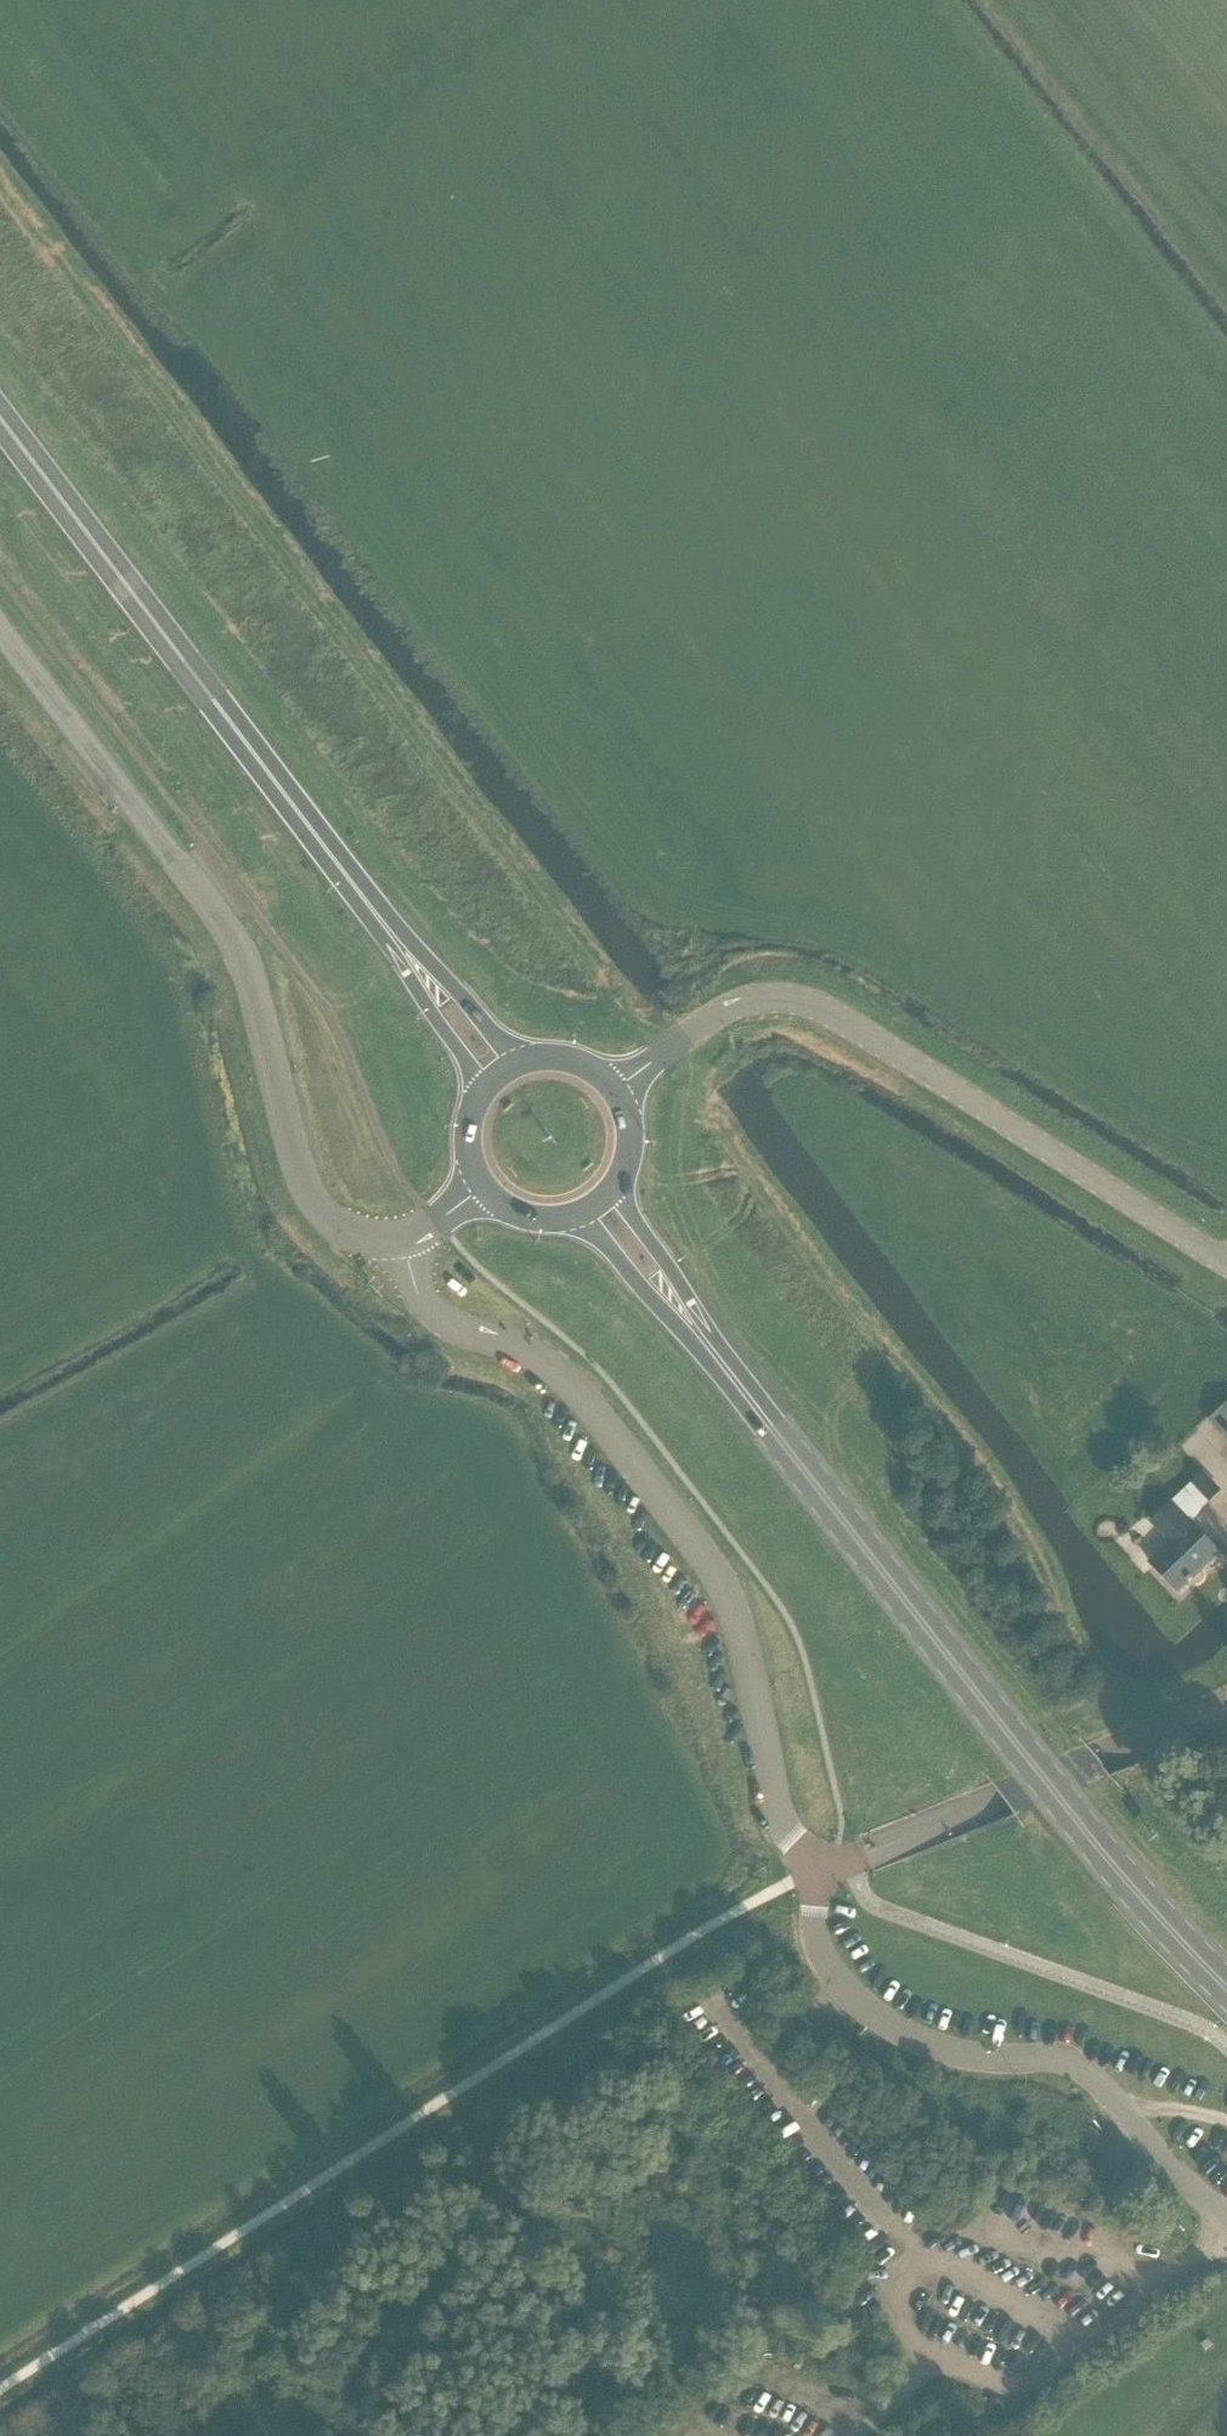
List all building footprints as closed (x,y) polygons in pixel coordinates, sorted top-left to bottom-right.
[(1207,1421),(1226,1443),(1226,1403),(1207,1421)] [(1222,1490),(1204,1471),(1191,1483),(1209,1502),(1222,1490)] [(1178,1591),(1220,1551),(1193,1523),(1191,1525),(1172,1503),(1153,1521),(1173,1542),(1151,1563),(1178,1591)] [(1077,2236),(1091,2205),(1079,2199),(1065,2230),(1077,2236)] [(941,2418),(928,2428),(927,2428),(933,2435),(955,2435),(941,2418)]
